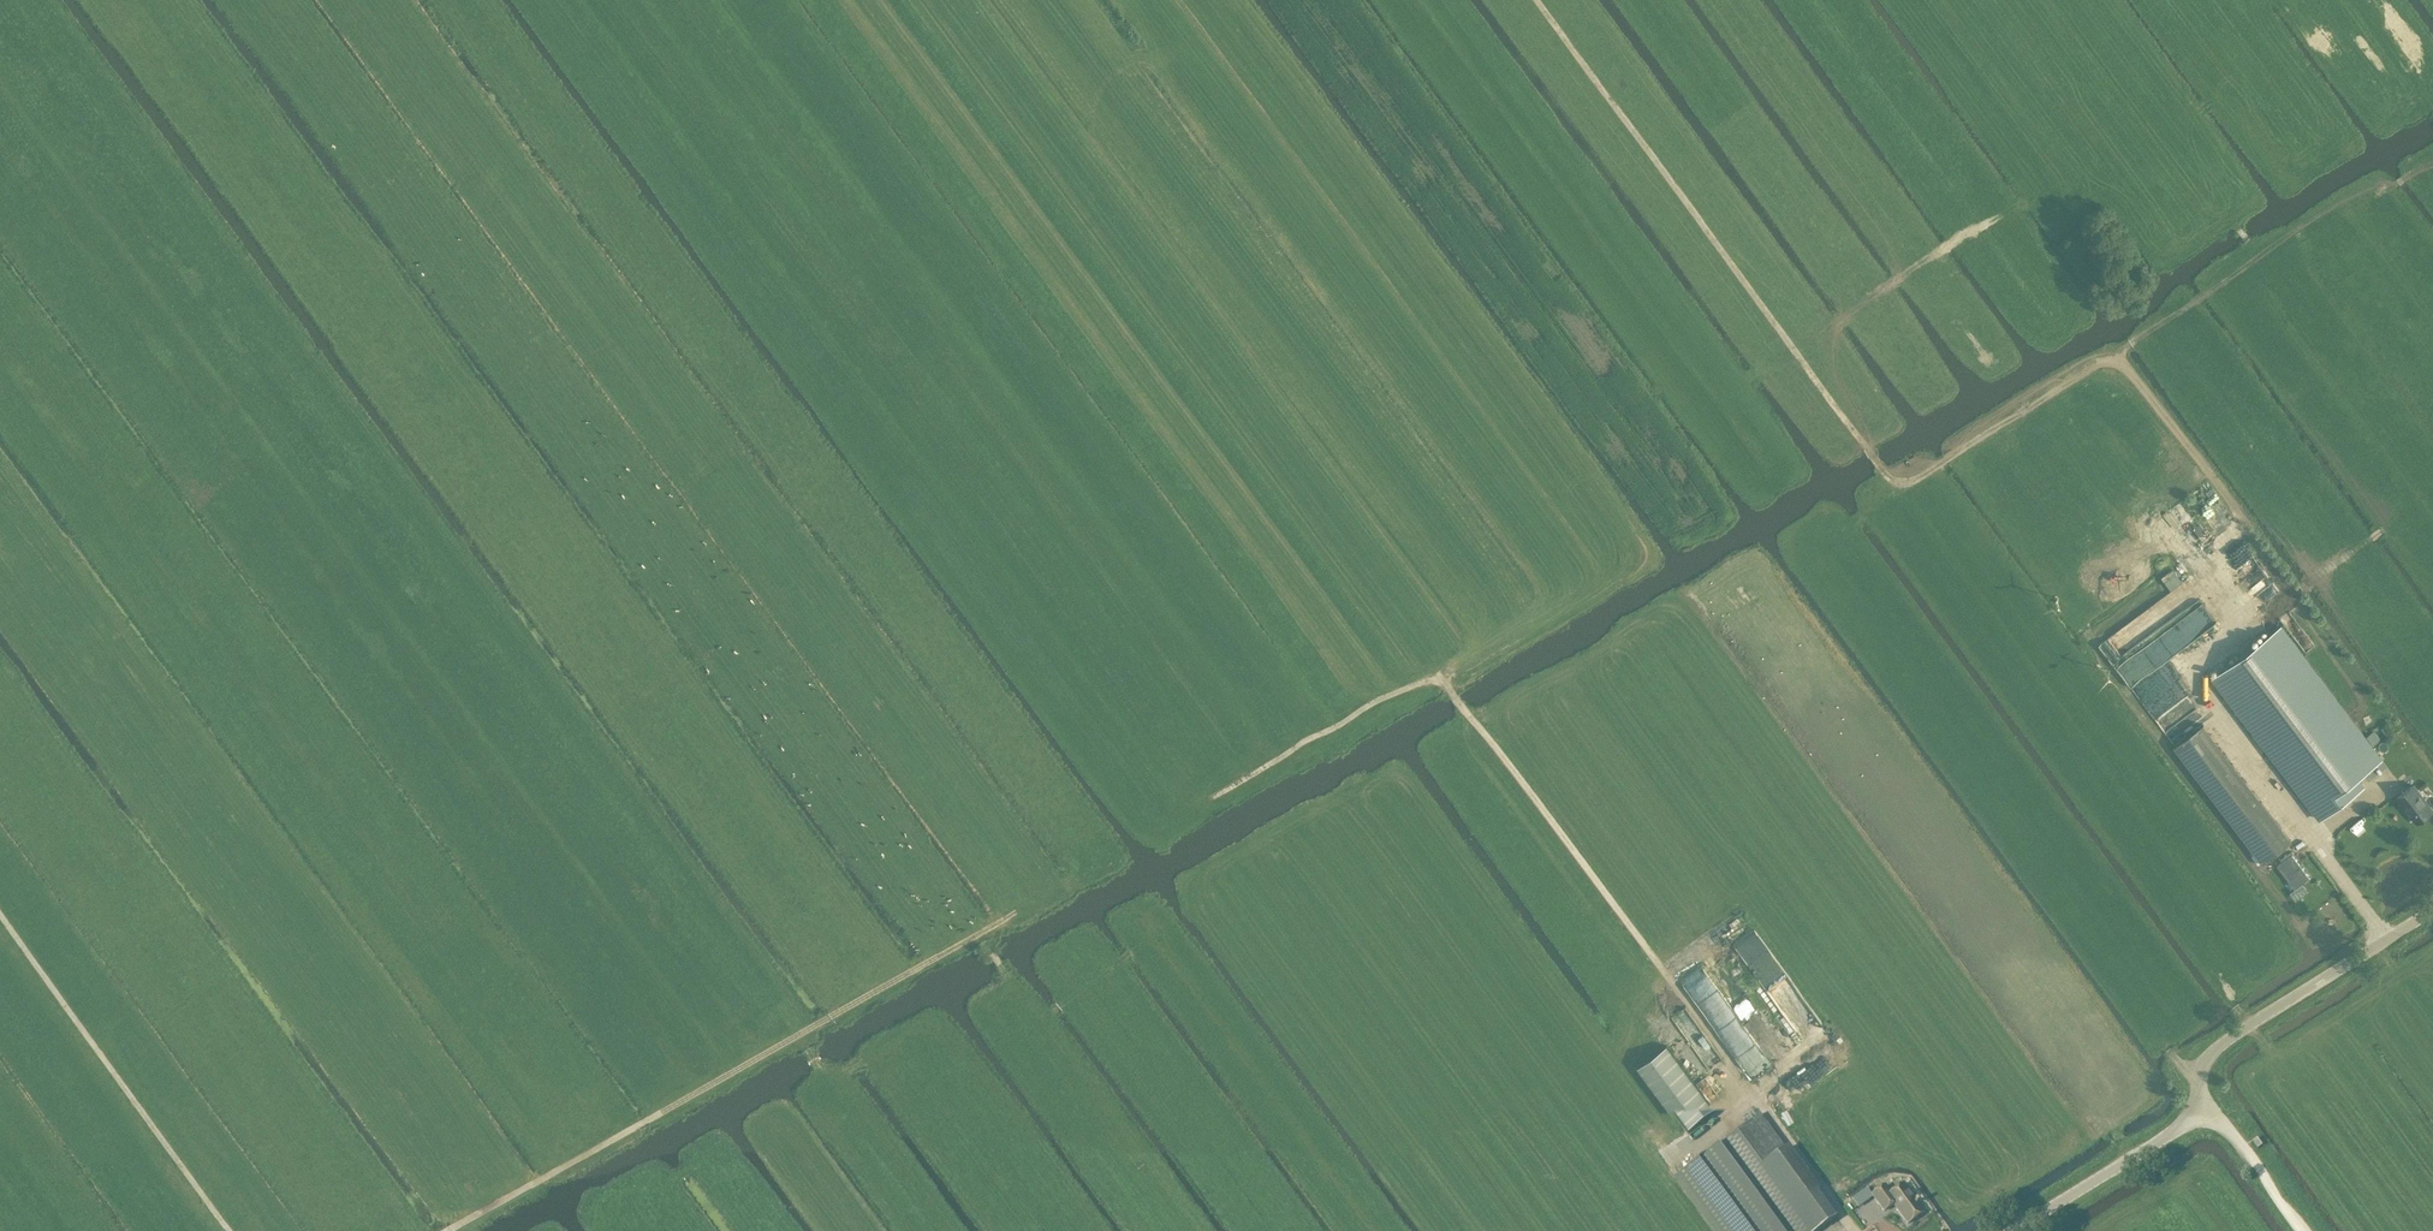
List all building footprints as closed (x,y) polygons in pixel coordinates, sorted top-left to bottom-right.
[(2214,678),(2320,819),(2363,786),(2357,777),(2381,759),(2303,655),(2282,627),(2214,678)] [(2291,840),(2204,724),(2175,746),(2262,862),(2267,858),(2291,840)] [(2414,784),(2398,796),(2417,822),(2432,810),(2432,809),(2414,784)] [(2287,858),(2271,870),(2293,900),(2309,889),(2287,858)] [(1667,1045),(1637,1067),(1687,1134),(1718,1112),(1667,1045)] [(1786,1149),(1762,1114),(1676,1178),(1715,1230),(1819,1230),(1835,1219),(1817,1193),(1798,1207),(1766,1163),(1786,1149)] [(2263,1146),(2258,1139),(2253,1142),(2258,1149),(2263,1146)] [(1786,1149),(1766,1163),(1798,1207),(1817,1193),(1786,1149)] [(1908,1224),(1924,1212),(1904,1185),(1892,1195),(1886,1187),(1873,1196),(1884,1212),(1894,1205),(1908,1224)] [(1859,1198),(1854,1201),(1858,1207),(1863,1203),(1859,1198)]
